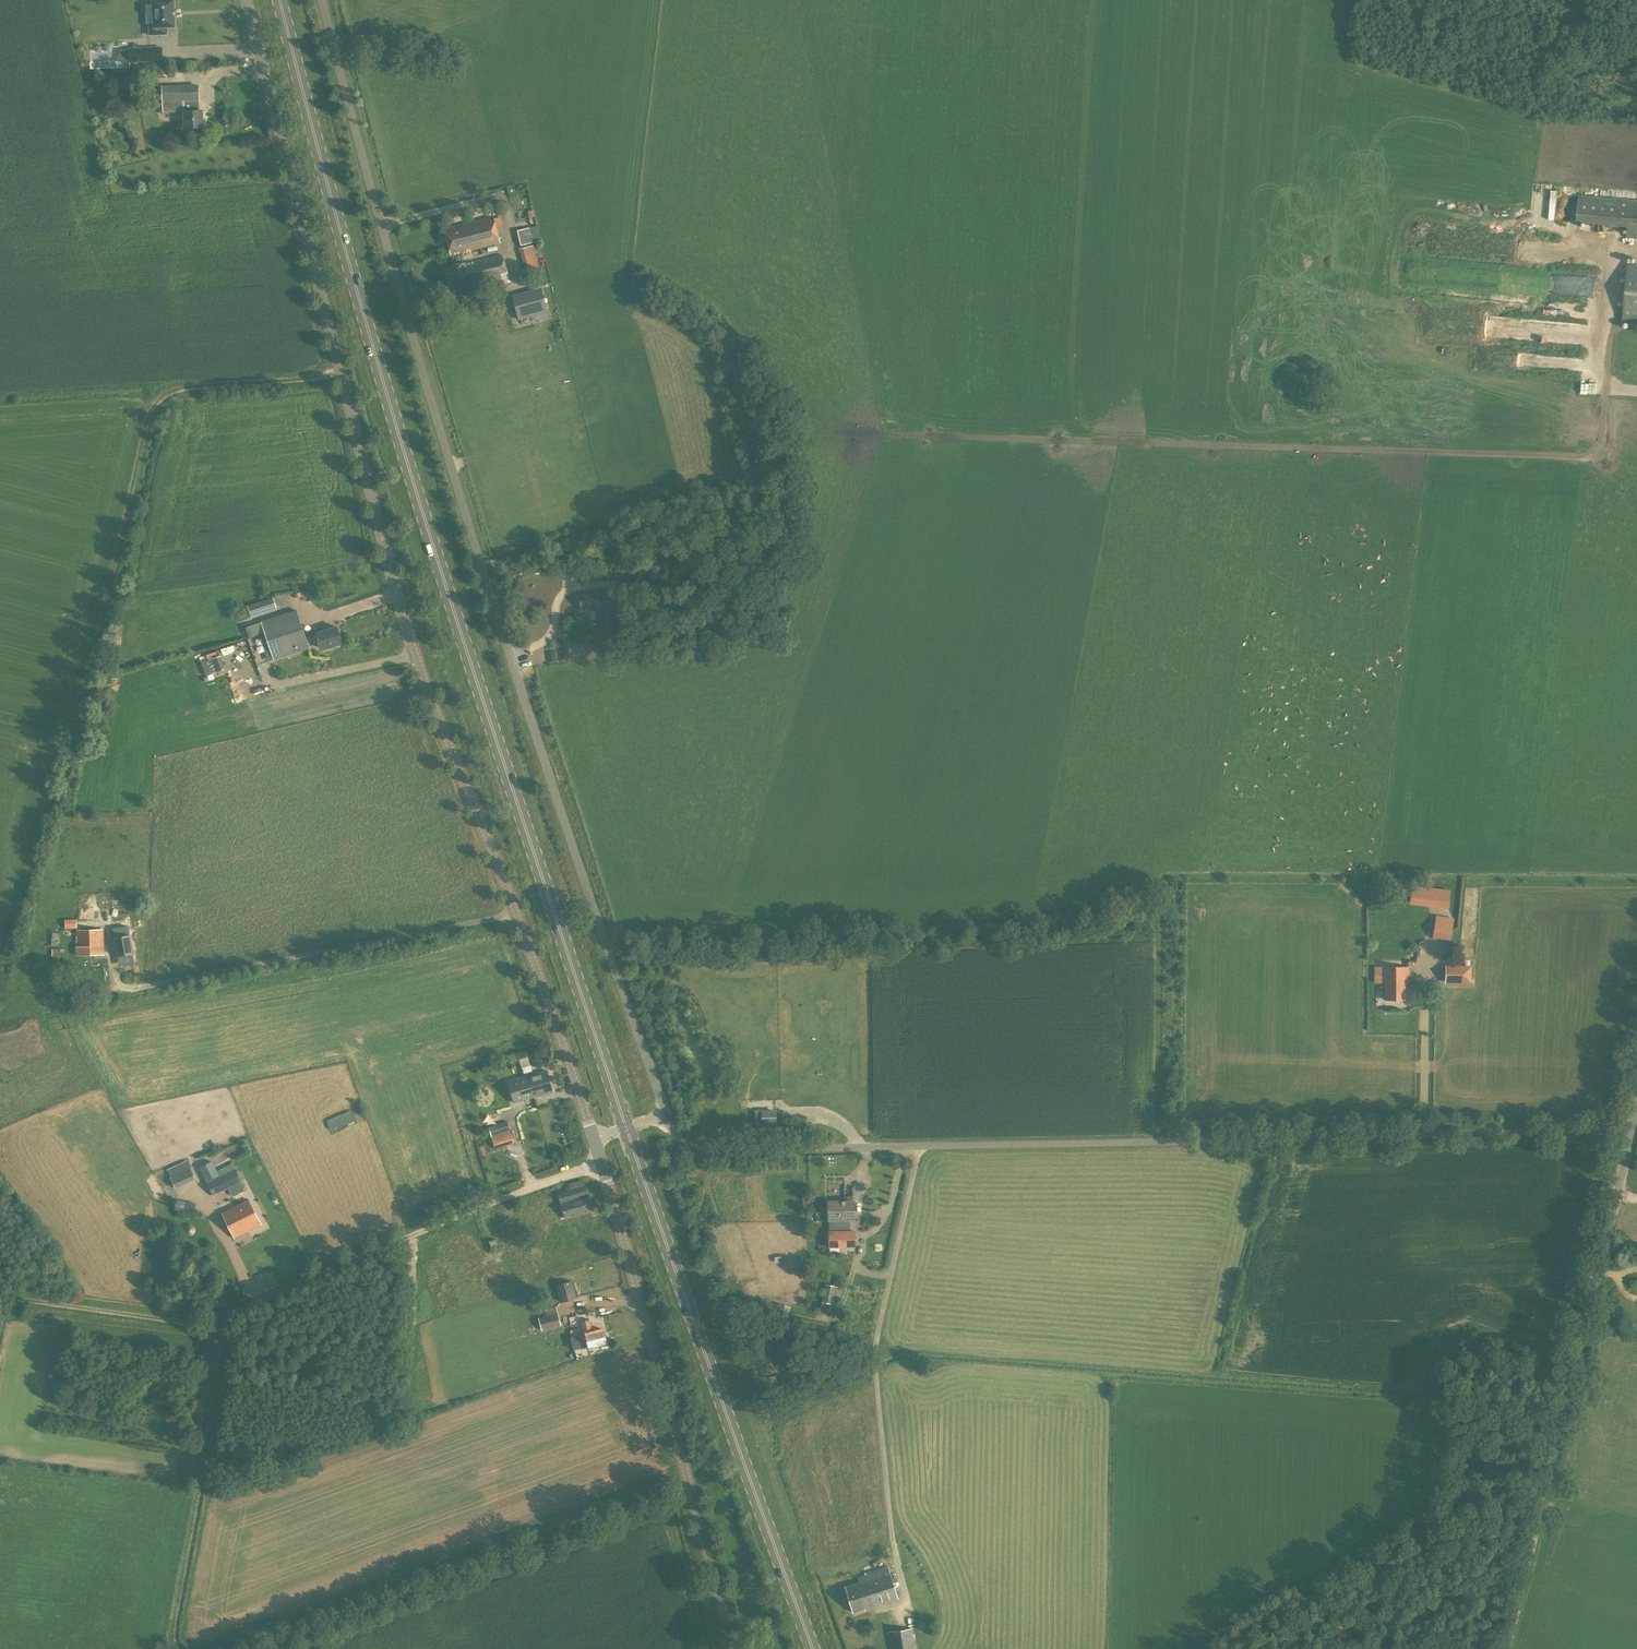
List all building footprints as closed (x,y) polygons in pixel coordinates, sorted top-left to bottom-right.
[(168,35),(168,27),(175,27),(173,0),(153,1),(154,24),(148,24),(149,36),(168,35)] [(129,63),(150,62),(150,47),(128,48),(129,63)] [(163,112),(184,112),(184,128),(203,127),(203,111),(199,111),(199,100),(183,101),(183,85),(162,86),(163,112)] [(1579,196),(1577,222),(1627,226),(1627,237),(1636,238),(1636,201),(1579,196)] [(451,255),(462,252),(472,249),(500,242),(498,236),(495,222),(493,216),(444,228),(445,234),(449,250),(451,255)] [(528,228),(517,231),(521,245),(532,242),(533,242),(529,228),(528,228)] [(524,272),(538,269),(532,245),(518,248),(524,272)] [(508,274),(504,255),(466,264),(466,262),(450,266),(456,289),(471,285),(471,283),(508,274)] [(541,287),(512,295),(518,319),(548,311),(541,287)] [(616,579),(615,559),(605,560),(607,580),(616,579)] [(576,574),(576,569),(568,570),(567,570),(567,569),(560,570),(561,581),(568,581),(567,573),(568,573),(568,575),(576,574)] [(603,607),(601,591),(592,592),(592,594),(579,596),(580,608),(594,606),(594,608),(603,607)] [(251,617),(277,608),(273,597),(247,605),(251,617)] [(606,621),(620,620),(618,600),(610,601),(610,603),(604,603),(605,612),(602,612),(603,620),(605,620),(606,621)] [(306,637),(297,609),(261,621),(261,622),(246,627),(249,638),(265,633),(274,660),(309,648),(309,646),(318,643),(321,650),(343,643),(337,627),(306,637)] [(611,632),(619,632),(619,622),(610,622),(611,632)] [(209,658),(222,654),(221,650),(208,654),(209,658)] [(206,675),(225,669),(221,655),(201,662),(206,675)] [(1411,885),(1409,904),(1418,905),(1420,886),(1411,885)] [(1437,915),(1437,938),(1455,938),(1456,916),(1437,915)] [(66,928),(77,928),(76,918),(65,919),(66,928)] [(129,935),(128,927),(114,930),(116,937),(115,937),(119,961),(133,959),(132,953),(129,935)] [(78,930),(78,947),(77,947),(77,955),(103,955),(103,929),(78,930)] [(1445,983),(1471,982),(1471,965),(1445,965),(1445,983)] [(1385,967),(1385,982),(1385,1000),(1406,1000),(1406,982),(1408,982),(1408,967),(1385,967)] [(524,1072),(533,1071),(530,1055),(521,1056),(524,1072)] [(514,1102),(552,1091),(547,1071),(508,1081),(514,1102)] [(761,1108),(761,1109),(756,1109),(756,1124),(762,1124),(762,1125),(777,1124),(777,1108),(761,1108)] [(346,1124),(354,1121),(349,1110),(327,1120),(331,1129),(345,1122),(346,1124)] [(495,1149),(514,1143),(511,1132),(508,1121),(503,1122),(499,1112),(485,1116),(489,1127),(492,1138),(495,1149)] [(190,1167),(170,1176),(175,1188),(196,1178),(190,1167)] [(207,1182),(213,1195),(241,1181),(235,1168),(207,1182)] [(597,1225),(587,1192),(549,1205),(560,1237),(597,1225)] [(185,1201),(177,1200),(176,1208),(184,1209),(185,1201)] [(235,1238),(261,1225),(248,1200),(222,1213),(235,1238)] [(848,1232),(848,1219),(853,1219),(853,1201),(836,1202),(836,1200),(827,1200),(827,1206),(829,1206),(829,1219),(833,1219),(833,1232),(829,1232),(829,1246),(854,1246),(854,1232),(848,1232)] [(561,1302),(577,1298),(572,1280),(557,1284),(561,1302)] [(826,1284),(822,1301),(831,1303),(839,1305),(842,1287),(826,1284)] [(829,1311),(831,1303),(822,1301),(821,1310),(829,1311)] [(785,1324),(790,1307),(779,1303),(774,1321),(785,1324)] [(558,1313),(546,1315),(539,1318),(542,1330),(561,1326),(558,1313)] [(603,1329),(593,1332),(589,1319),(582,1321),(586,1337),(578,1339),(580,1349),(588,1347),(589,1347),(607,1342),(603,1329)] [(853,1611),(897,1598),(888,1567),(865,1574),(866,1579),(845,1586),(853,1611)] [(912,1628),(889,1631),(891,1648),(915,1648),(912,1628)]
